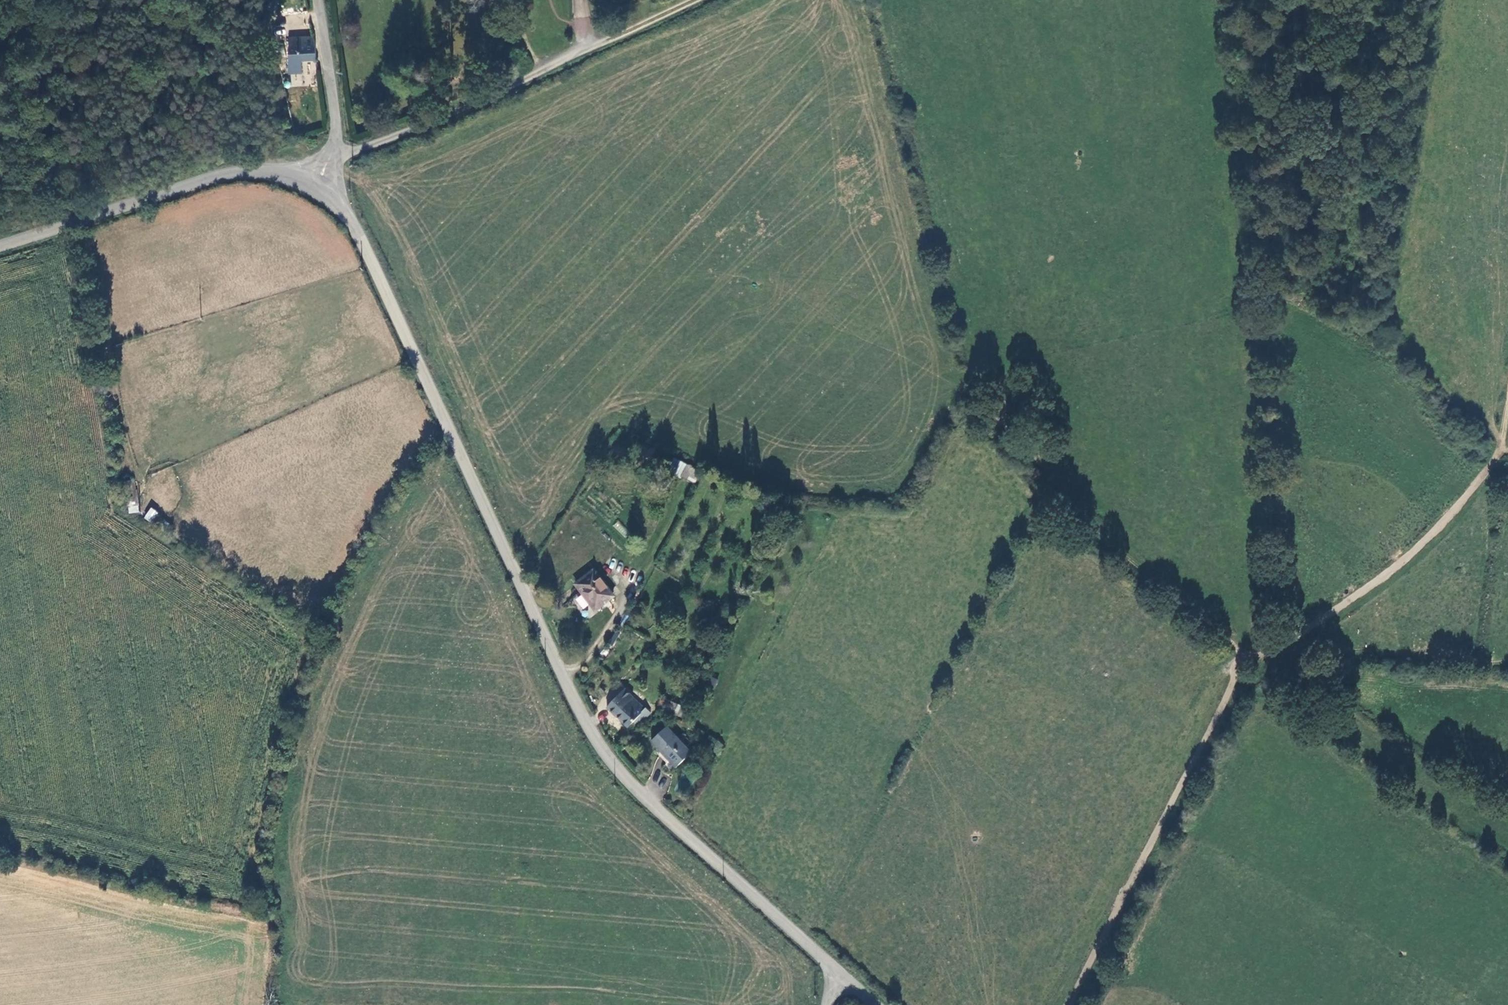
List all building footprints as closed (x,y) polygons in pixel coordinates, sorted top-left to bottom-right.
[(314,60),(313,35),(289,36),(291,73),(304,73),(304,61),(314,60)] [(689,466),(674,458),(667,471),(682,479),(689,466)] [(128,513),(138,512),(138,505),(128,506),(128,513)] [(144,518),(152,522),(158,511),(149,507),(144,518)] [(600,604),(612,596),(591,567),(571,581),(588,605),(596,599),(600,604)] [(634,725),(645,710),(626,695),(610,714),(624,725),(628,720),(634,725)] [(671,765),(686,752),(660,723),(645,737),(671,765)]
